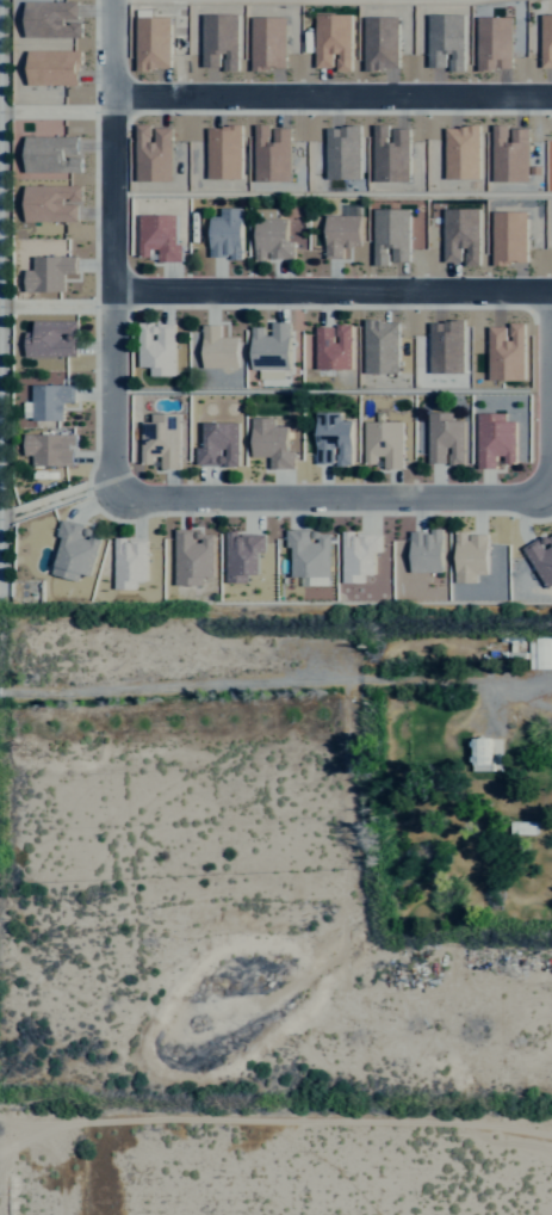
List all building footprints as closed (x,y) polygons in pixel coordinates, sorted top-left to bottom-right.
[(244,207),(222,206),(222,217),(212,217),(212,257),(243,257),(244,207)] [(180,213),(139,214),(140,253),(159,253),(159,261),(180,261),(180,213)] [(326,257),(343,258),(344,244),(362,244),(363,215),(327,213),(326,257)] [(257,258),(295,258),(294,239),(289,239),(288,217),(256,218),(257,258)] [(27,269),(27,290),(65,289),(65,272),(78,272),(77,255),(34,255),(34,269),(27,269)] [(79,319),(36,319),(36,331),(28,331),(27,354),(78,355),(79,319)] [(291,321),(268,321),(268,326),(253,326),(252,369),(290,369),(291,321)] [(176,323),(139,322),(138,366),(150,366),(150,375),(175,375),(176,323)] [(204,367),(239,367),(240,336),(221,336),(221,324),(204,324),(204,367)] [(353,325),(316,324),(315,367),(352,368),(353,325)] [(33,420),(64,419),(64,401),(76,401),(76,383),(32,384),(33,420)] [(352,465),(352,419),(340,419),(340,411),(316,411),(316,463),(333,463),(333,447),(337,447),(337,465),(352,465)] [(465,419),(454,419),(454,411),(429,411),(430,462),(448,462),(448,464),(465,464),(465,419)] [(180,412),(152,412),(152,421),(141,421),(142,462),(158,462),(158,468),(180,468),(180,412)] [(516,421),(506,421),(507,413),(479,412),(478,467),(500,467),(500,462),(516,463),(516,421)] [(294,467),(294,451),(289,451),(289,426),(275,426),(275,417),(253,417),(252,456),(267,456),(267,467),(294,467)] [(364,421),(364,463),(381,463),(381,467),(403,467),(402,420),(364,421)] [(204,446),(197,447),(197,465),(239,464),(238,421),(204,421),(204,446)] [(75,465),(76,434),(27,433),(26,464),(75,465)] [(102,530),(61,520),(57,535),(62,536),(53,573),(80,580),(82,572),(92,575),(102,530)] [(444,530),(412,529),(412,571),(443,571),(444,530)] [(204,584),(204,576),(214,576),(213,530),(175,530),(176,585),(204,584)] [(329,530),(286,531),(286,547),(292,547),(292,576),(300,576),(300,585),(330,585),(329,530)] [(342,582),(365,582),(365,573),(377,573),(377,551),(382,551),(382,533),(354,533),(354,530),(342,530),(342,582)] [(488,531),(455,532),(457,582),(477,581),(476,573),(489,573),(488,531)] [(547,588),(551,586),(551,531),(524,548),(547,588)] [(264,532),(226,533),(227,582),(248,581),(248,574),(259,573),(259,551),(265,551),(264,532)] [(148,539),(115,538),(114,588),(137,589),(137,580),(147,580),(148,539)] [(530,668),(551,667),(551,658),(551,637),(529,638),(530,668)] [(470,764),(492,764),(492,737),(469,738),(470,764)]
